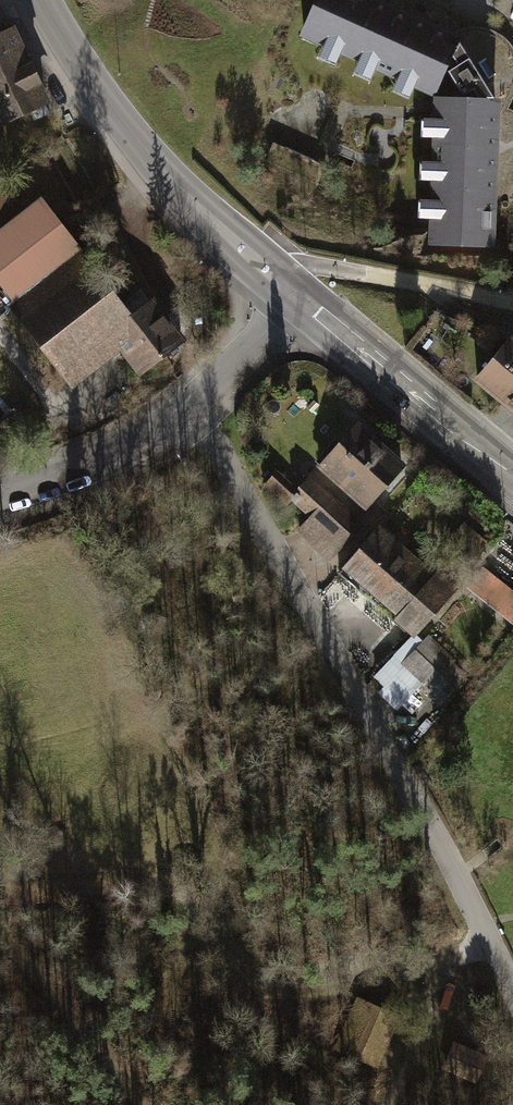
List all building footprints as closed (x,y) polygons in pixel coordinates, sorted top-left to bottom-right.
[(304,34),(433,92),(454,47),(363,6),(366,0),(319,0),(304,34)] [(30,110),(35,119),(49,112),(10,29),(0,33),(0,125),(30,110)] [(484,202),(488,102),(479,102),(439,100),(433,242),(490,244),(492,202),(484,202)] [(16,216),(0,196),(0,229),(16,216)] [(29,315),(24,318),(64,370),(112,333),(142,372),(181,342),(151,303),(150,304),(140,292),(120,307),(38,202),(0,231),(0,277),(29,315)] [(508,339),(477,377),(512,407),(512,343),(508,339)] [(355,427),(319,467),(365,507),(401,467),(355,427)] [(329,560),(360,525),(308,478),(297,491),(276,472),(266,484),(287,504),(292,498),(311,515),(299,529),(329,560)] [(384,521),(339,572),(412,636),(415,632),(456,586),(438,570),(433,576),(402,549),(408,542),(384,521)] [(491,549),(472,532),(459,547),(463,550),(462,552),(473,562),(474,560),(478,563),(491,549)] [(473,586),(512,617),(512,596),(485,574),(482,574),(473,586)] [(414,658),(428,644),(415,632),(412,636),(377,676),(402,698),(421,679),(420,678),(427,670),(414,658)] [(462,675),(428,644),(414,658),(427,670),(420,678),(421,679),(441,698),(462,675)] [(486,1058),(454,1045),(445,1066),(476,1080),(486,1058)]
